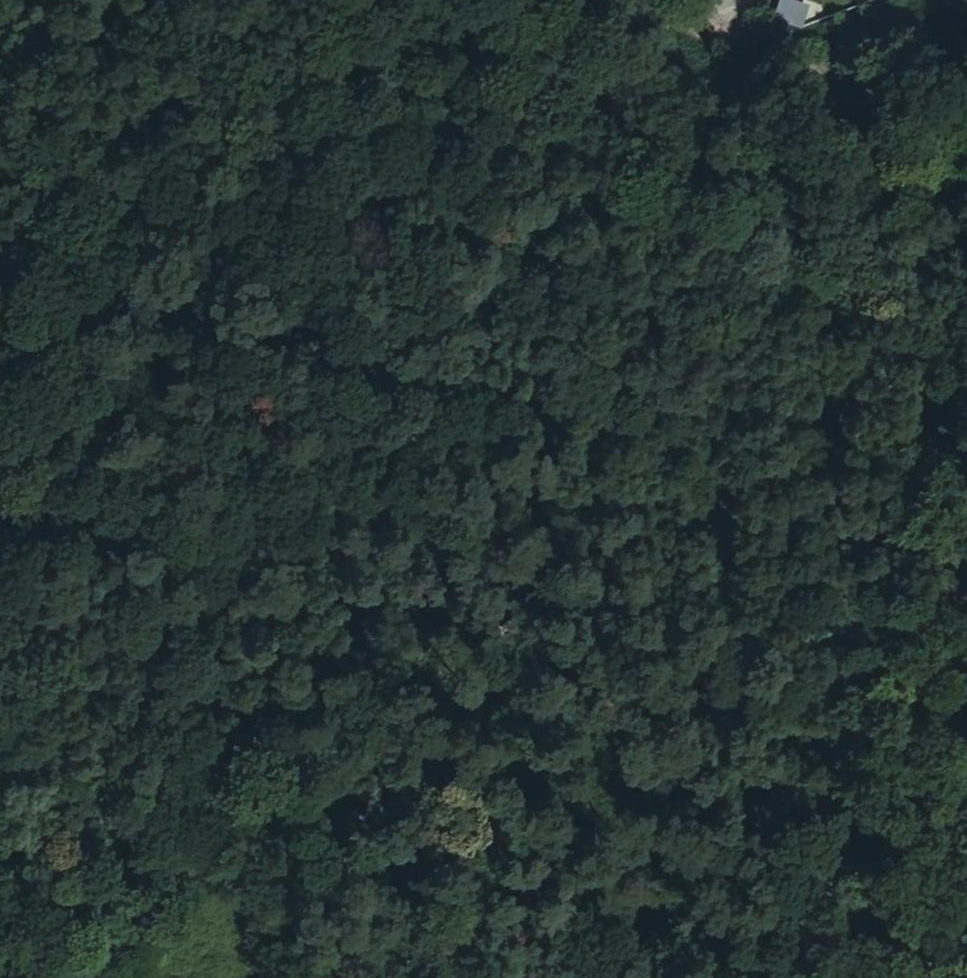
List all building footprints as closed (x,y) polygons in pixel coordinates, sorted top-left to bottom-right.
[(765,18),(793,31),(799,22),(809,26),(817,11),(799,2),(791,15),(771,4),(765,18)]
